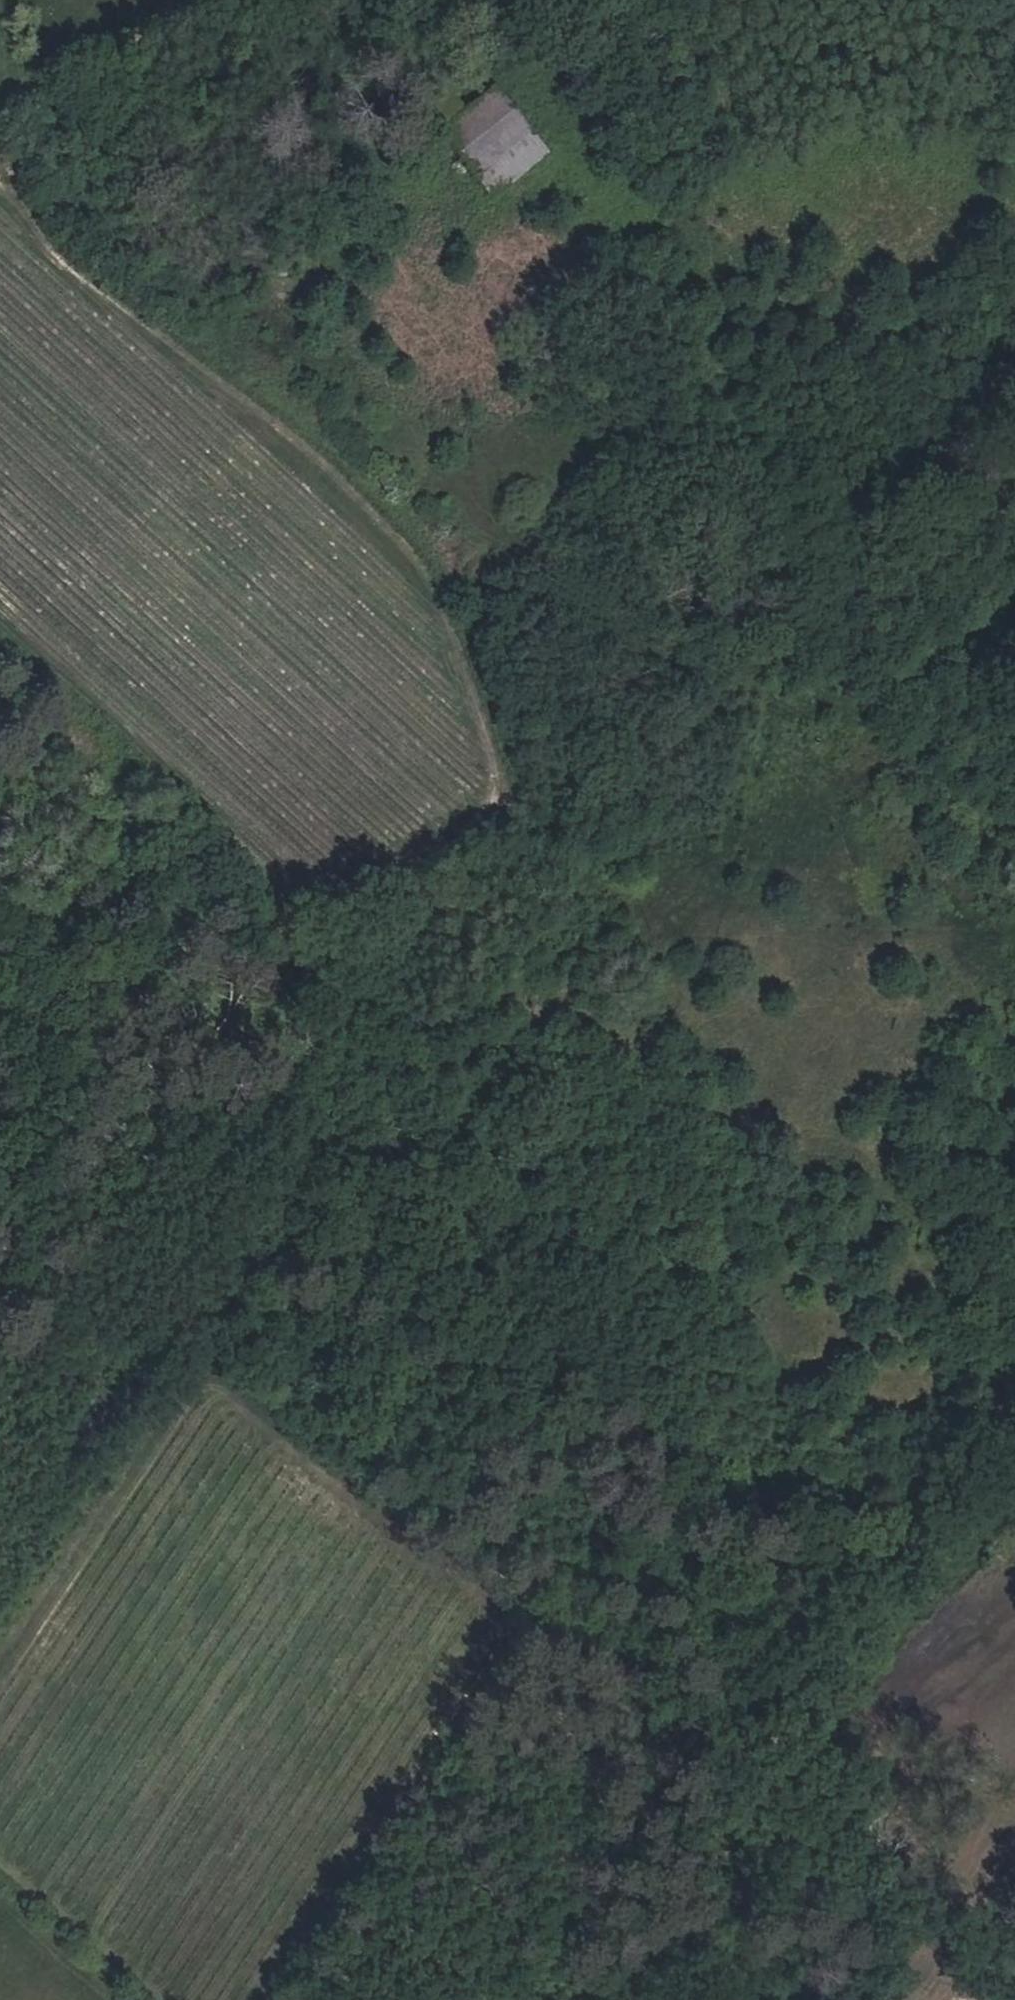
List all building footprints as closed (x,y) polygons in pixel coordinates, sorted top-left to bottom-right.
[(439,130),(490,193),(543,149),(494,86),(462,112),(439,130)]
